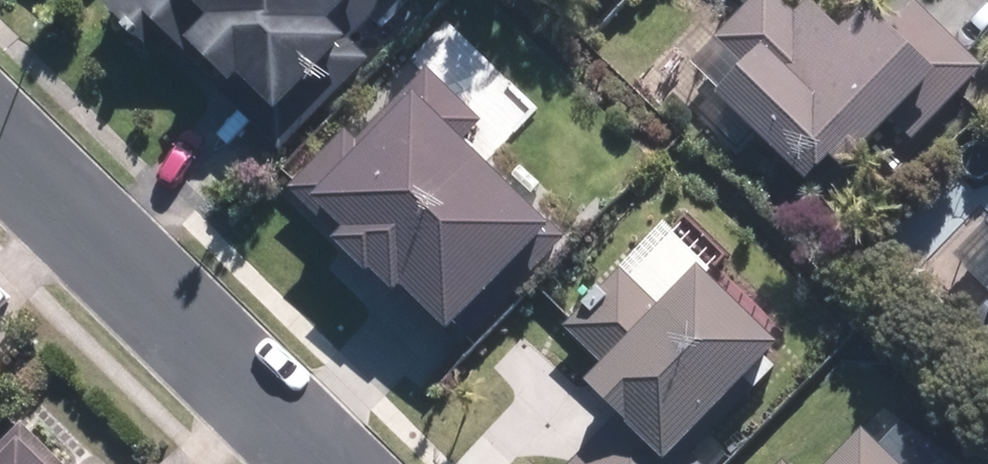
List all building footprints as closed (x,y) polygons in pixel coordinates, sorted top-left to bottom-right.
[(366,21),(387,0),(104,0),(99,5),(155,62),(168,49),(275,154),(363,63),(343,43),(345,42),(366,21)] [(910,6),(884,33),(860,9),(838,33),(805,1),(790,17),(772,0),(751,0),(711,42),(741,69),(708,104),(800,192),(823,167),(835,179),(887,124),(910,145),(980,71),(910,6)] [(366,21),(345,42),(365,60),(384,38),(366,21)] [(332,229),(318,243),(383,307),(396,293),(440,335),(543,230),(461,148),(483,126),(424,69),(353,141),(343,130),(288,186),(332,229)] [(979,224),(987,232),(987,214),(979,224)] [(558,326),(599,366),(577,388),(613,423),(573,463),(700,463),(682,446),(745,380),(753,388),(784,355),(704,278),(715,267),(663,217),(558,326)] [(975,303),(987,315),(987,289),(975,303)] [(17,430),(0,447),(0,463),(49,463),(17,430)] [(856,433),(826,463),(889,463),(856,433)] [(778,455),(770,463),(787,463),(778,455)]
